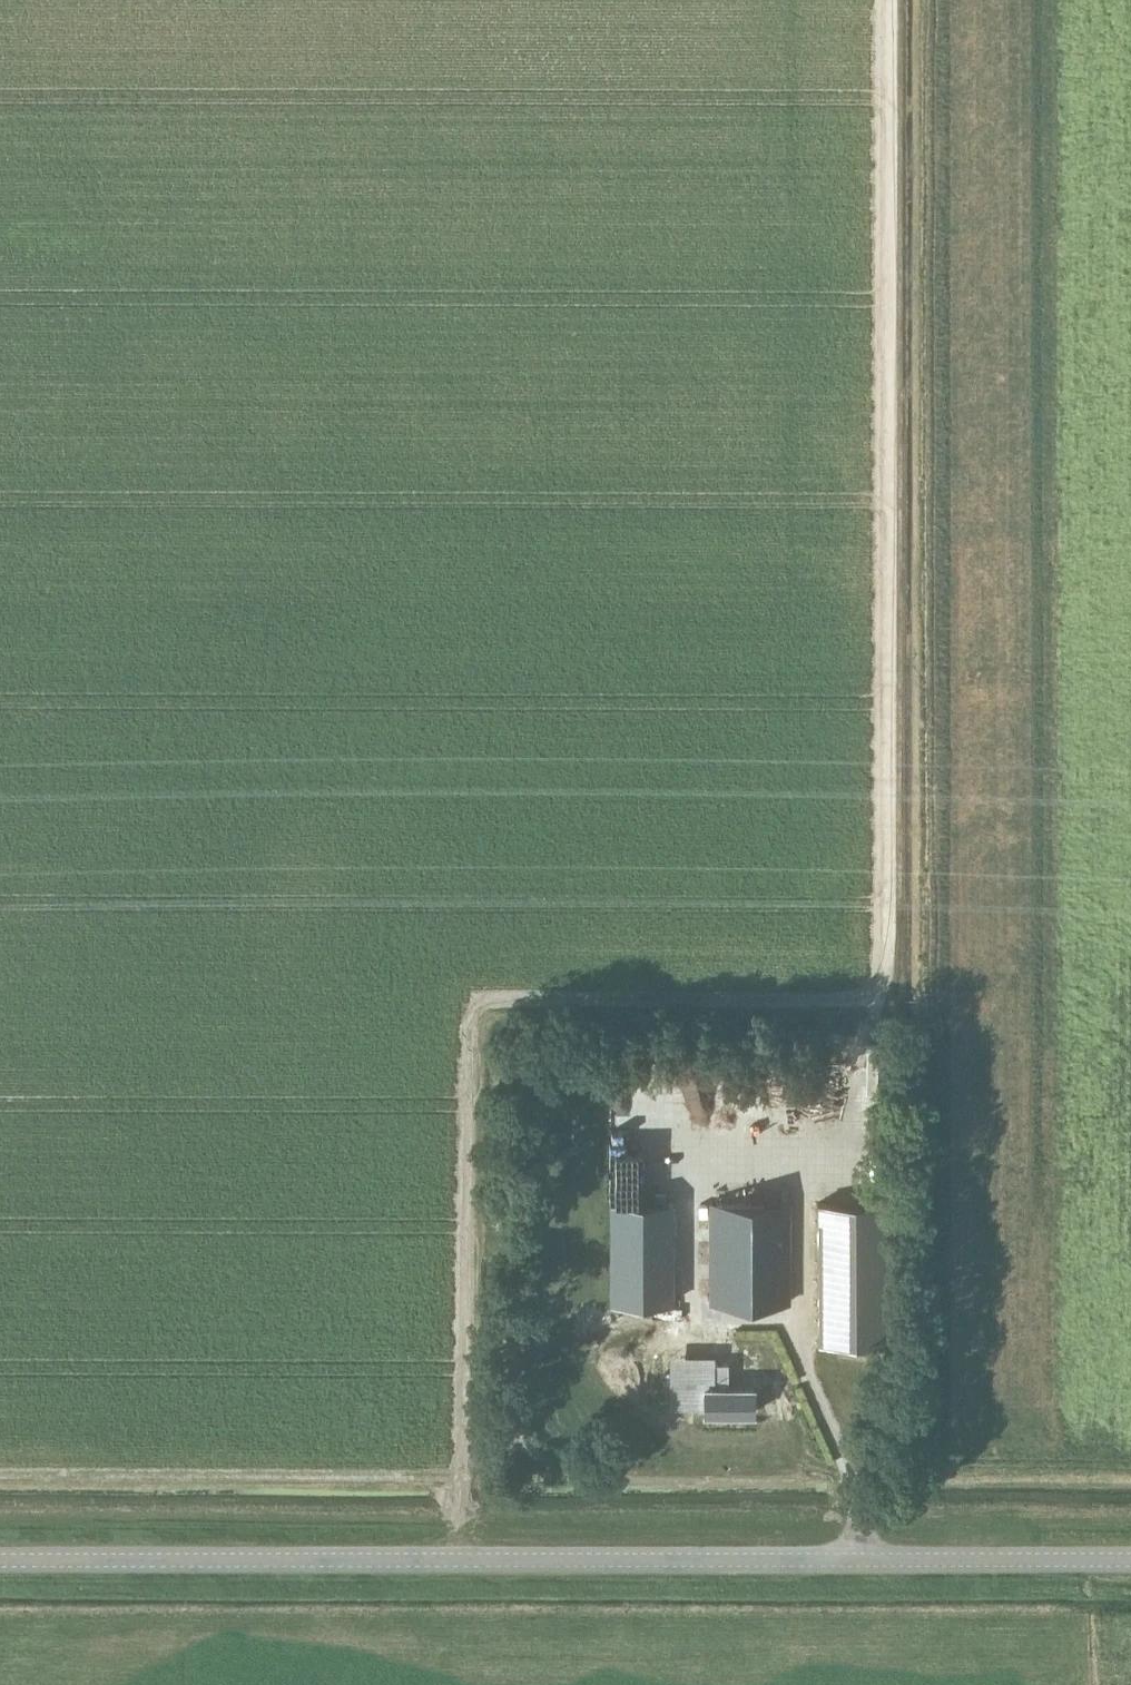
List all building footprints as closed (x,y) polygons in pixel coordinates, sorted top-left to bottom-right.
[(674,1302),(674,1202),(609,1201),(609,1302),(674,1302)] [(891,1201),(818,1201),(818,1342),(891,1342),(891,1201)] [(789,1302),(789,1203),(710,1203),(710,1302),(789,1302)] [(754,1413),(754,1386),(728,1386),(728,1362),(701,1362),(701,1364),(680,1364),(680,1399),(704,1399),(704,1413),(754,1413)]
